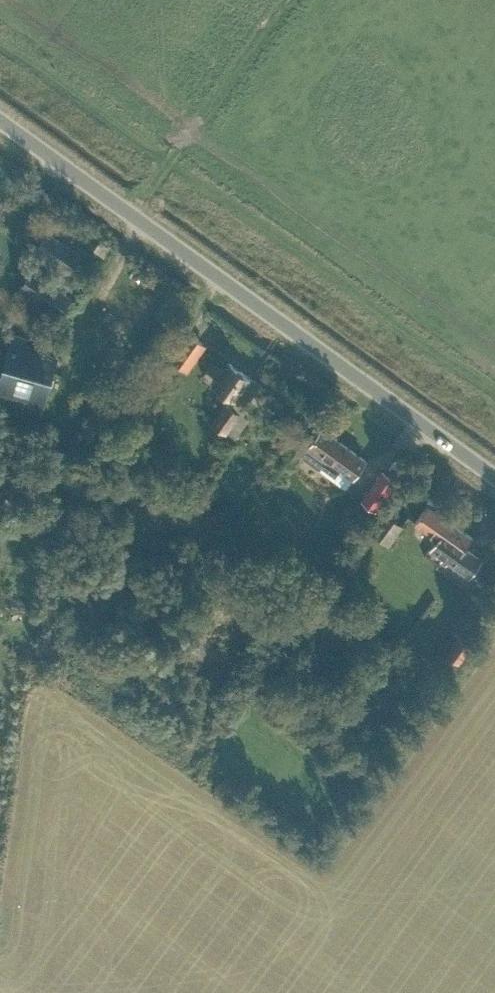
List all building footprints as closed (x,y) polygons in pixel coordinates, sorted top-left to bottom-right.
[(100,239),(95,247),(104,254),(110,246),(100,239)] [(41,407),(56,355),(22,345),(25,333),(14,330),(0,377),(0,383),(29,392),(26,403),(41,407)] [(188,369),(207,343),(189,330),(170,357),(188,369)] [(211,362),(202,373),(213,381),(212,382),(232,397),(227,404),(225,403),(211,422),(234,438),(249,418),(243,414),(250,403),(247,401),(260,384),(228,360),(221,369),(211,362)] [(321,426),(309,443),(301,454),(320,468),(322,465),(335,475),(341,466),(354,475),(366,459),(321,426)] [(383,467),(361,497),(375,507),(397,478),(383,467)] [(437,537),(450,519),(428,503),(415,521),(437,537)] [(386,512),(373,531),(389,542),(402,523),(386,512)] [(472,535),(450,519),(437,537),(431,546),(469,573),(481,556),(465,545),(472,535)] [(461,631),(447,650),(460,660),(475,640),(461,631)]
